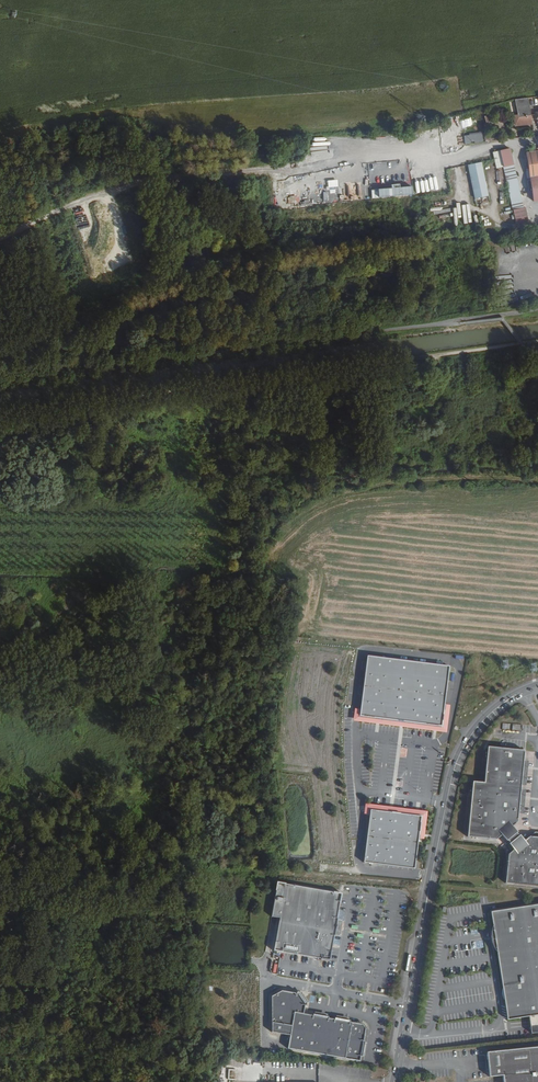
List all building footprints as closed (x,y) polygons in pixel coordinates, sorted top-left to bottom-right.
[(529,117),(527,97),(514,98),(517,111),(513,112),(514,119),(529,117)] [(492,114),(483,115),(487,125),(494,123),(492,114)] [(465,145),(484,142),(482,132),(464,135),(465,145)] [(486,141),(493,141),(490,133),(484,135),(486,141)] [(511,148),(501,151),(505,166),(514,202),(524,200),(511,148)] [(505,166),(501,151),(495,152),(499,167),(505,166)] [(537,200),(537,151),(528,153),(531,168),(528,168),(530,178),(533,177),(535,190),(537,200)] [(484,163),(477,165),(485,198),(491,196),(484,163)] [(485,198),(477,165),(471,166),(478,199),(485,198)] [(525,206),(524,200),(514,202),(515,209),(525,206)] [(527,206),(525,206),(515,209),(519,222),(530,220),(527,206)] [(447,668),(366,658),(359,718),(440,727),(447,668)] [(467,837),(497,840),(501,836),(517,823),(518,823),(525,750),(500,747),(488,746),(484,782),(473,781),(467,837)] [(530,760),(524,759),(522,786),(527,786),(530,760)] [(527,788),(522,788),(519,814),(527,788)] [(421,817),(371,811),(364,863),(415,869),(421,817)] [(518,832),(513,826),(501,836),(506,842),(507,841),(509,843),(509,845),(513,850),(525,840),(521,834),(519,835),(518,833),(518,832)] [(505,883),(537,886),(537,837),(530,836),(525,840),(513,850),(508,854),(505,883)] [(276,890),(273,920),(280,922),(275,950),(274,954),(278,955),(278,954),(326,963),(330,964),(331,960),(330,960),(334,939),(335,937),(334,937),(335,935),(336,926),(337,924),(338,922),(337,921),(341,901),(342,897),(338,896),(337,897),(280,887),(281,886),(276,886),(275,890),(276,890)] [(507,1020),(529,1017),(537,1016),(537,905),(491,912),(493,926),(497,953),(507,1020)] [(255,926),(263,926),(264,918),(255,918),(255,926)] [(224,984),(234,985),(234,976),(225,976),(224,984)] [(257,989),(258,980),(249,980),(248,988),(257,989)] [(216,991),(215,983),(207,983),(207,991),(216,991)] [(265,1034),(281,1037),(279,1051),(359,1064),(360,1059),(362,1059),(362,1057),(361,1057),(361,1055),(362,1048),(363,1046),(364,1047),(364,1044),(363,1044),(365,1032),(362,1027),(350,1025),(350,1024),(347,1023),(347,1025),(345,1024),(339,1023),(336,1023),(337,1021),(335,1021),(334,1022),(328,1021),(328,1020),(326,1020),(326,1021),(324,1020),(317,1019),(315,1019),(315,1018),(313,1017),(313,1018),(304,1017),(305,1008),(306,1009),(306,1006),(306,1005),(305,1006),(303,1005),(300,999),(298,997),(299,996),(297,995),(296,996),(282,993),(270,999),(265,1034)] [(216,1007),(224,1007),(225,999),(216,999),(216,1007)] [(216,1015),(208,1015),(209,1024),(217,1024),(216,1015)] [(237,1036),(237,1043),(245,1044),(245,1036),(237,1036)] [(486,1052),(487,1072),(488,1078),(502,1077),(503,1081),(537,1081),(537,1047),(486,1052)]
